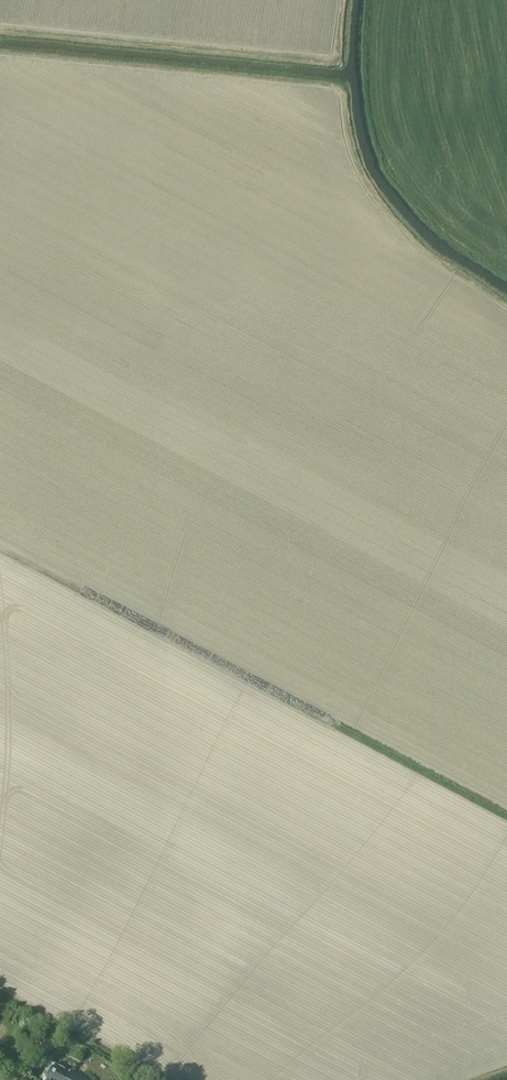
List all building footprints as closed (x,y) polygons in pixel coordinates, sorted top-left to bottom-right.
[(75,1071),(77,1067),(73,1065),(68,1074),(53,1065),(44,1079),(89,1079),(75,1071)]
